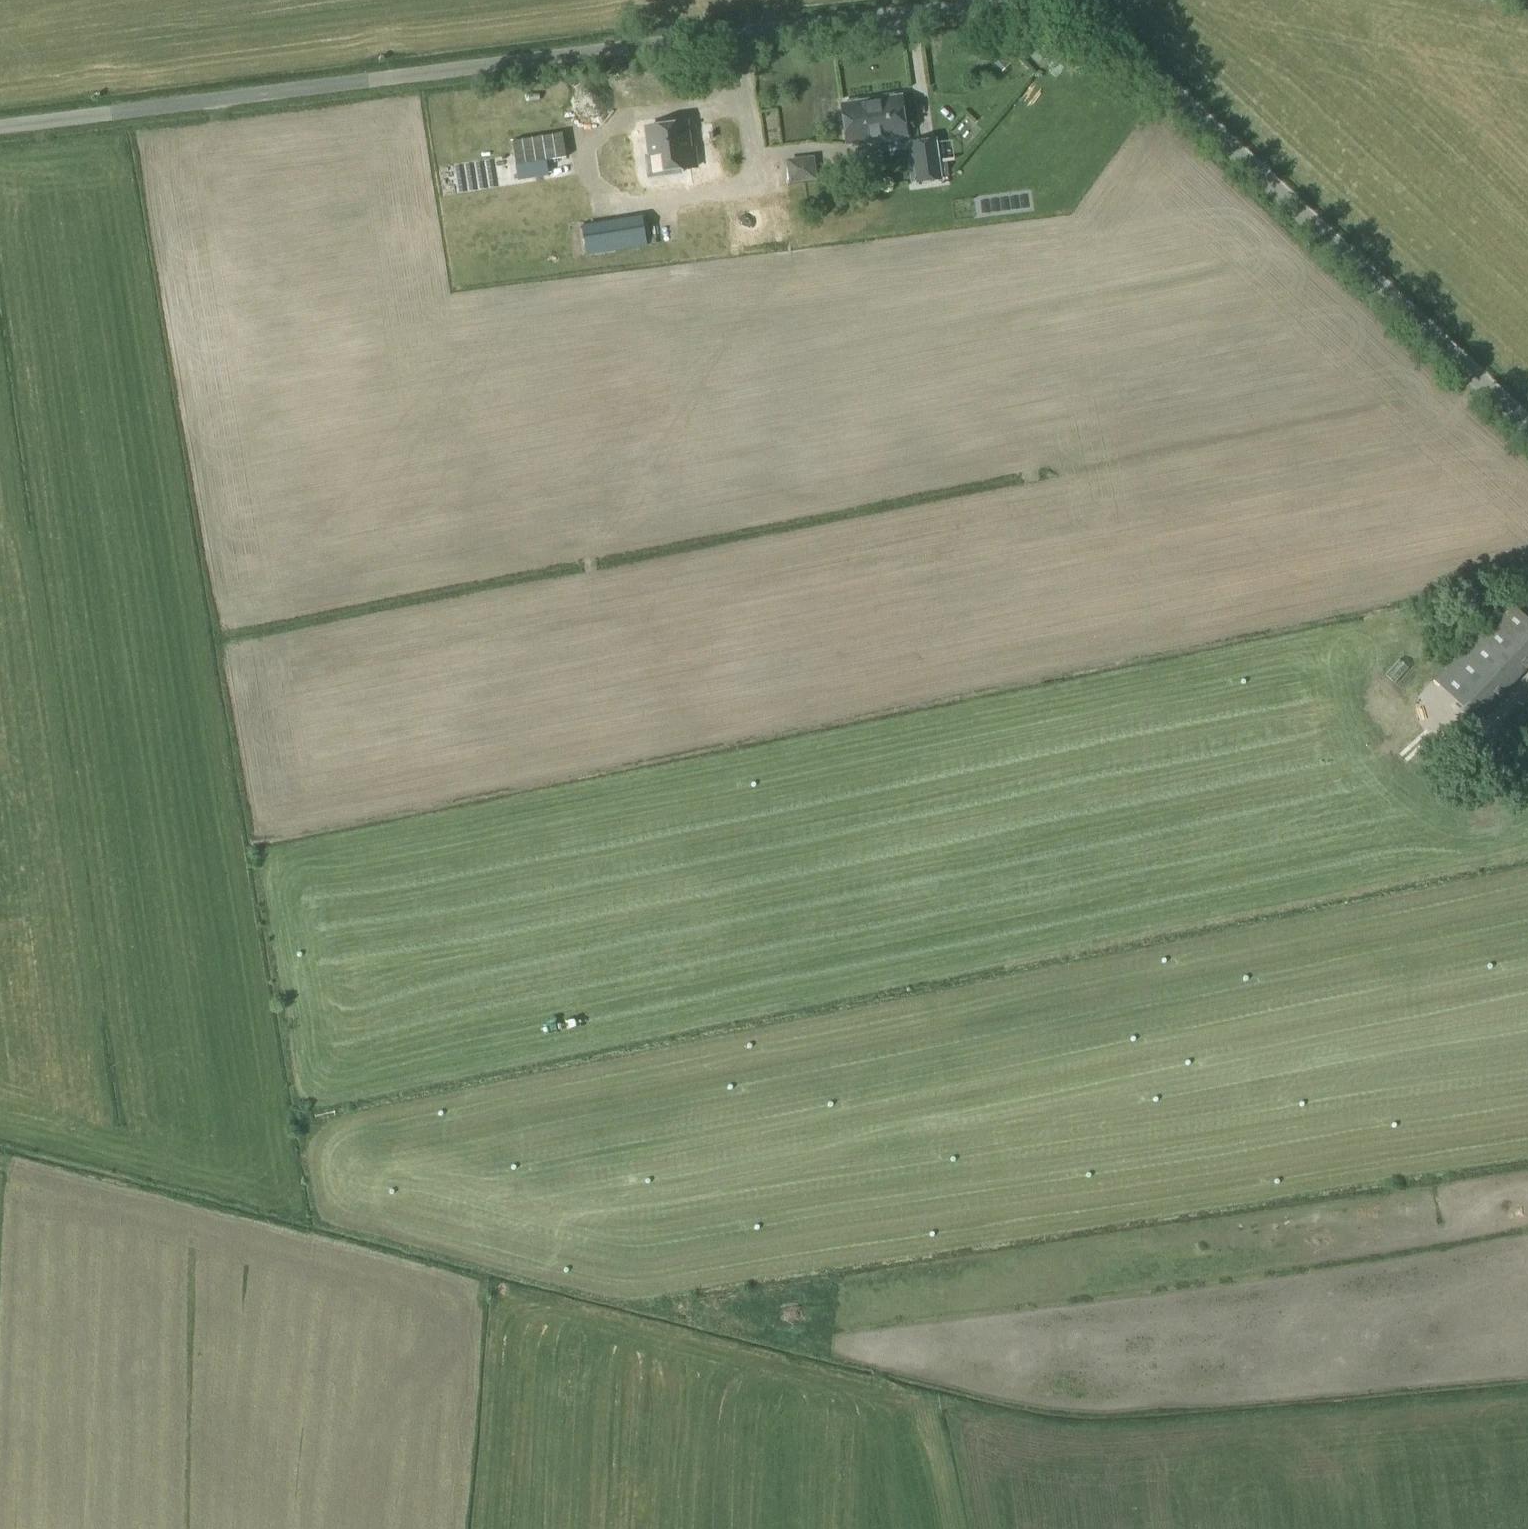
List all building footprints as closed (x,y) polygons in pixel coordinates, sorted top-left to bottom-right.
[(1032,36),(1021,48),(1038,65),(1050,52),(1032,36)] [(847,104),(842,105),(847,145),(862,143),(862,145),(891,140),(890,138),(907,136),(901,97),(896,97),(893,95),(885,96),(883,99),(859,103),(857,100),(848,101),(847,104)] [(688,150),(684,123),(644,128),(647,157),(660,155),(662,172),(694,168),(691,149),(688,150)] [(562,131),(511,139),(515,163),(565,155),(562,131)] [(935,140),(912,144),(915,161),(918,183),(941,180),(935,140)] [(526,183),(524,166),(512,168),(515,185),(526,183)] [(641,215),(585,225),(582,225),(587,253),(646,243),(641,215)] [(1433,679),(1480,722),(1527,669),(1527,617),(1508,598),(1433,679)]
